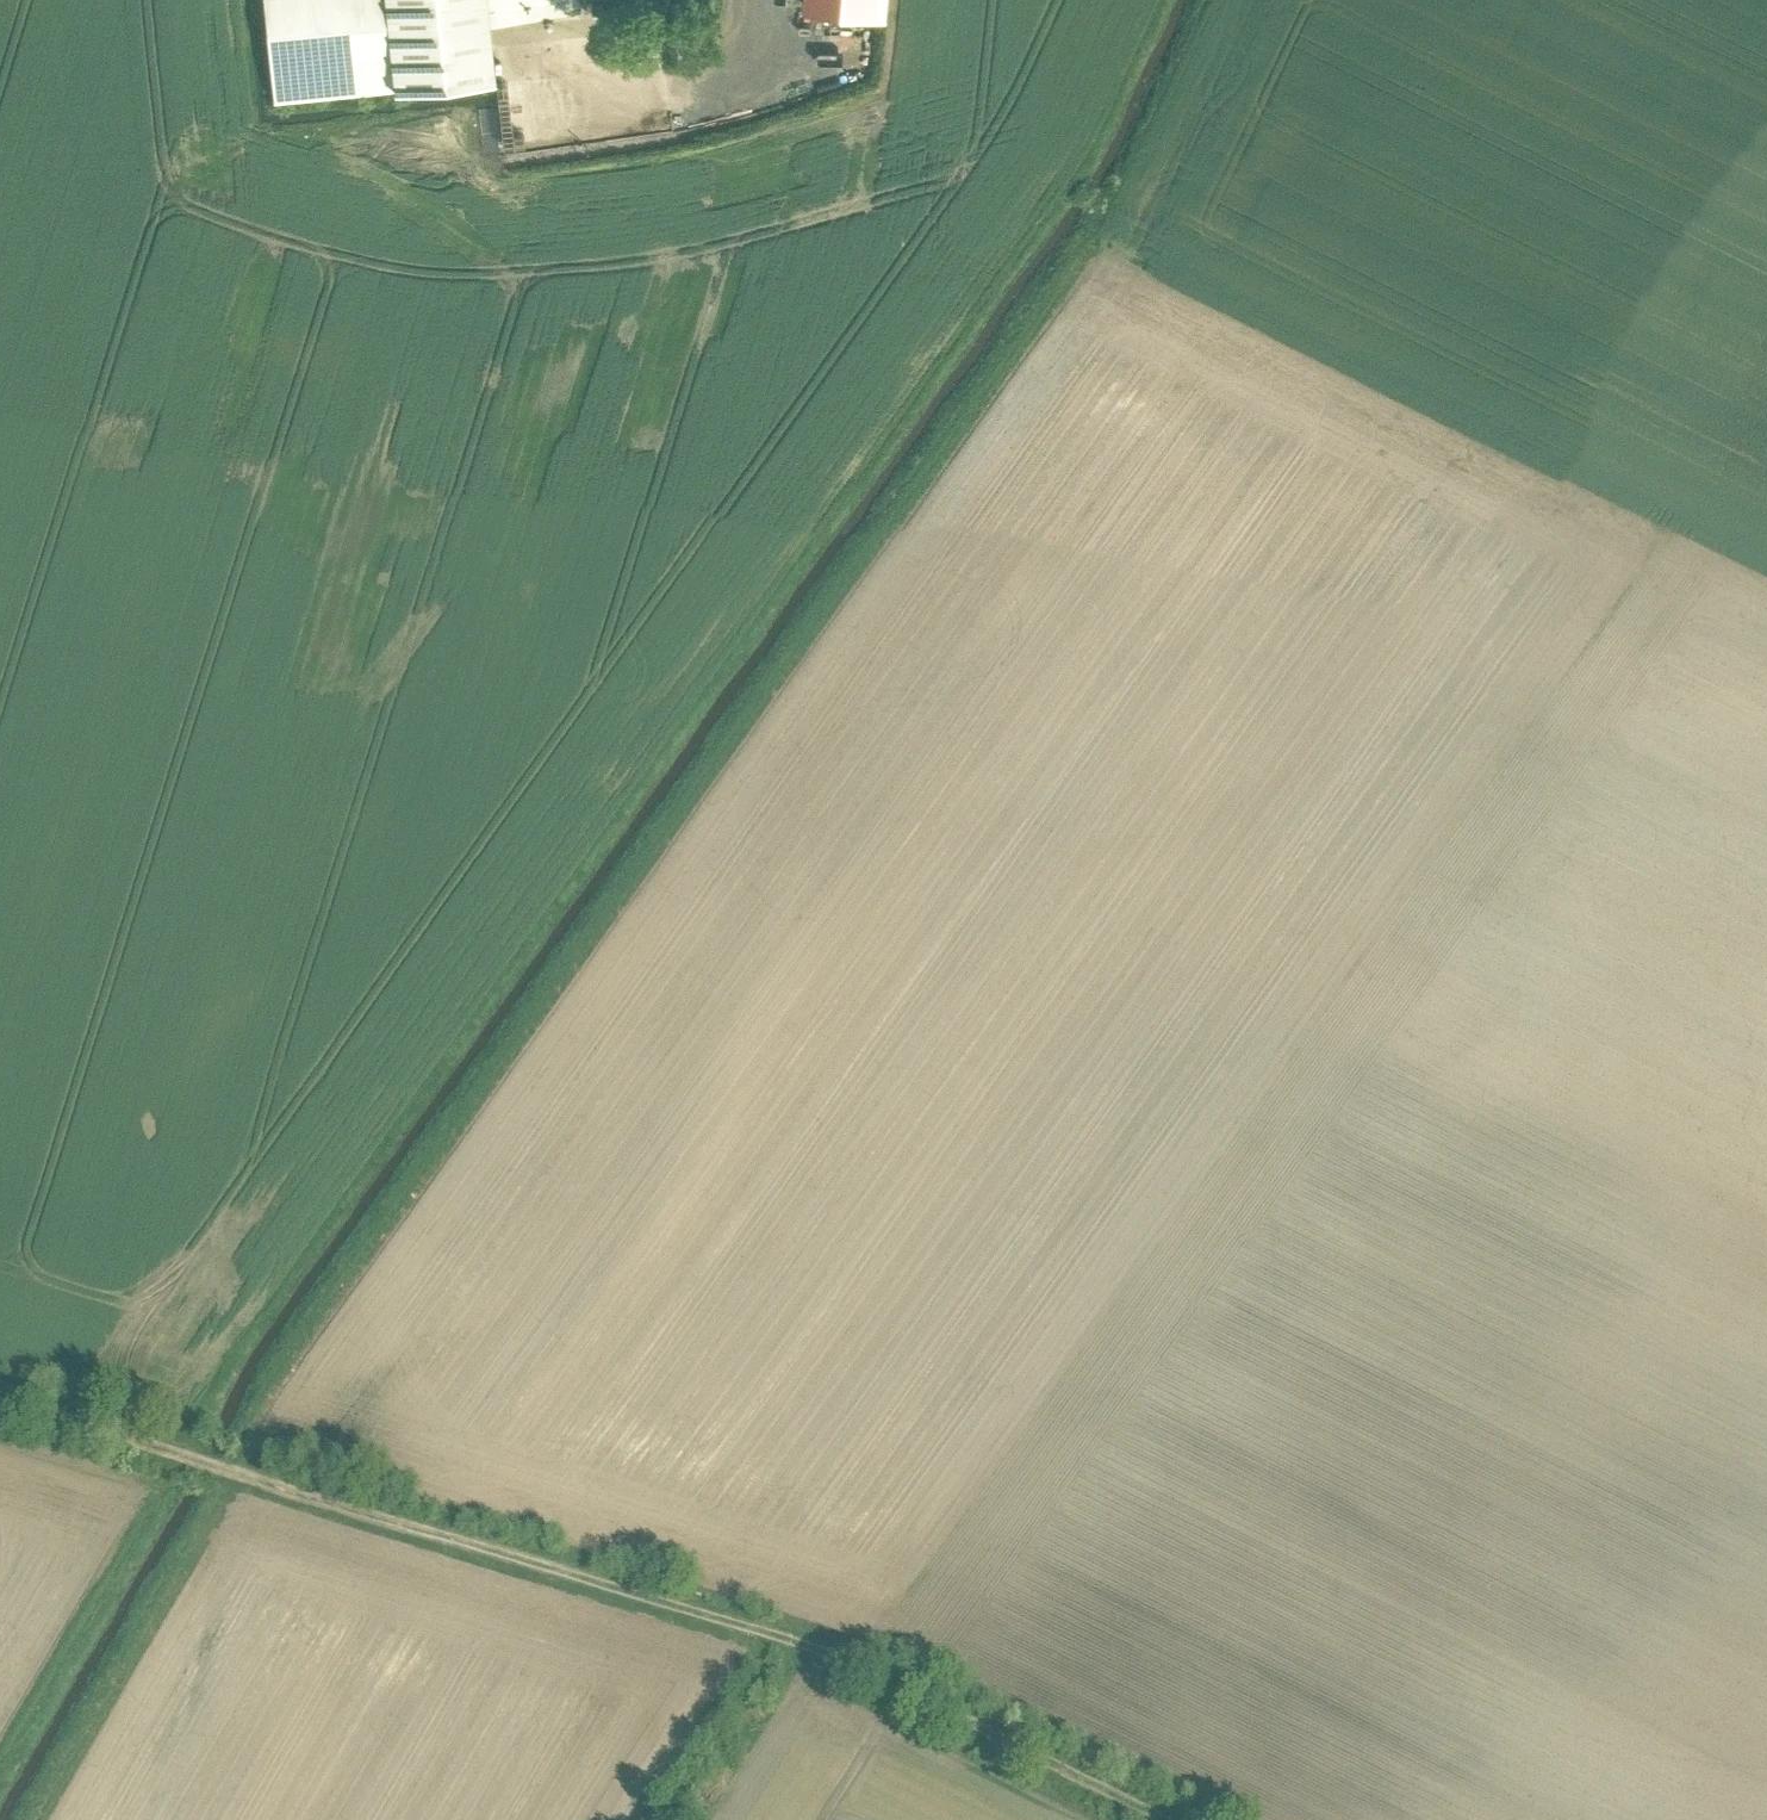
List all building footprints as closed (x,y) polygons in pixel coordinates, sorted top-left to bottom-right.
[(276,98),(502,74),(496,14),(589,4),(588,0),(265,0),(276,98)] [(806,1),(890,10),(891,0),(806,0),(806,1)]
